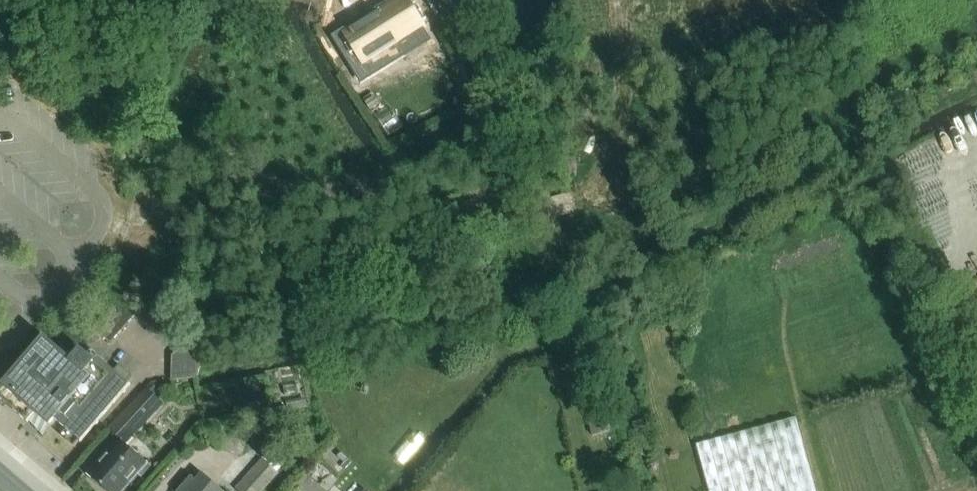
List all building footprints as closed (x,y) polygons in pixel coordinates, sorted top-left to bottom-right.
[(345,30),(365,62),(396,42),(405,57),(432,40),(428,33),(442,24),(433,9),(432,9),(427,0),(425,0),(412,8),(408,1),(399,6),(395,0),(345,30)] [(432,9),(433,9),(437,7),(443,16),(456,8),(451,0),(427,0),(432,9)] [(87,279),(97,285),(107,268),(97,262),(87,279)] [(132,306),(105,338),(112,343),(116,339),(132,321),(139,312),(132,306)] [(99,356),(95,360),(82,350),(73,360),(46,336),(0,389),(0,397),(29,422),(38,412),(51,423),(55,418),(82,441),(132,384),(99,356)] [(198,377),(206,354),(186,339),(172,356),(172,380),(198,377)] [(611,432),(600,384),(581,388),(593,436),(611,432)] [(127,444),(163,403),(147,389),(111,430),(121,438),(102,459),(105,461),(92,476),(109,490),(120,490),(128,482),(130,483),(149,463),(127,444)] [(709,490),(817,490),(797,418),(697,445),(709,490)] [(644,420),(634,423),(638,437),(648,434),(644,420)] [(271,450),(236,489),(238,490),(265,490),(280,474),(277,471),(285,462),(271,450)] [(204,474),(197,481),(193,477),(181,490),(222,490),(204,474)]
